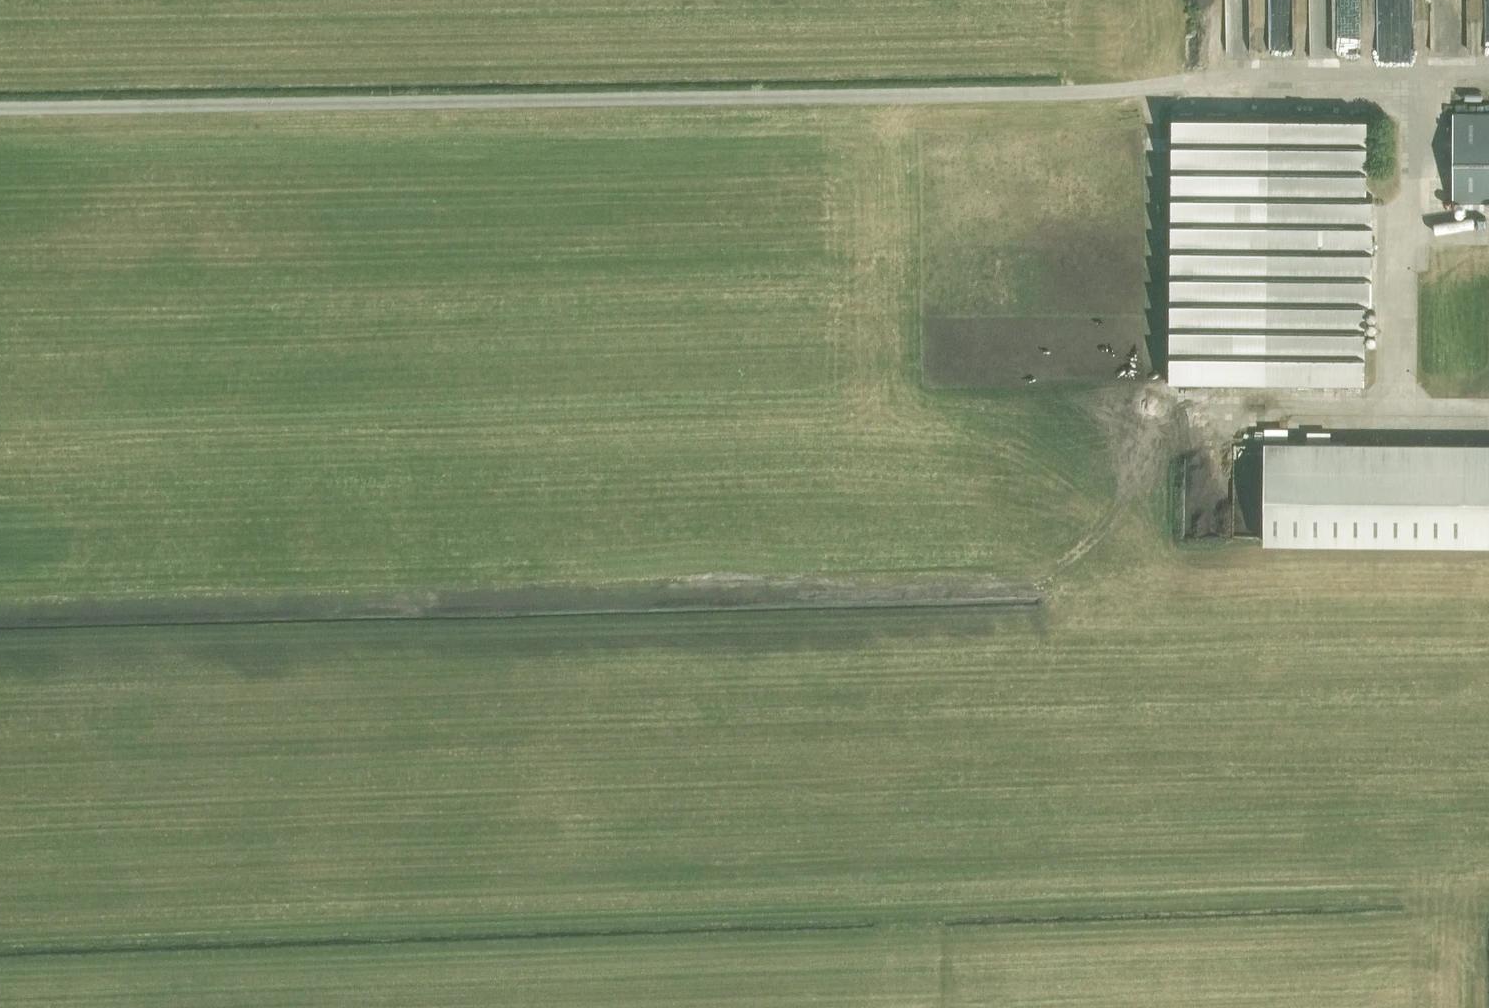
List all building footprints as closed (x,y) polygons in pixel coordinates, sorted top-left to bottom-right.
[(1488,200),(1488,112),(1454,112),(1453,200),(1488,200)] [(1170,379),(1363,380),(1364,301),(1370,301),(1371,194),(1364,194),(1365,115),(1173,113),(1170,379)] [(1385,298),(1385,273),(1377,273),(1377,298),(1385,298)] [(1175,398),(1176,431),(1256,430),(1256,414),(1234,415),(1234,401),(1265,400),(1265,397),(1175,398)] [(1262,430),(1259,537),(1488,537),(1488,432),(1262,430)]
